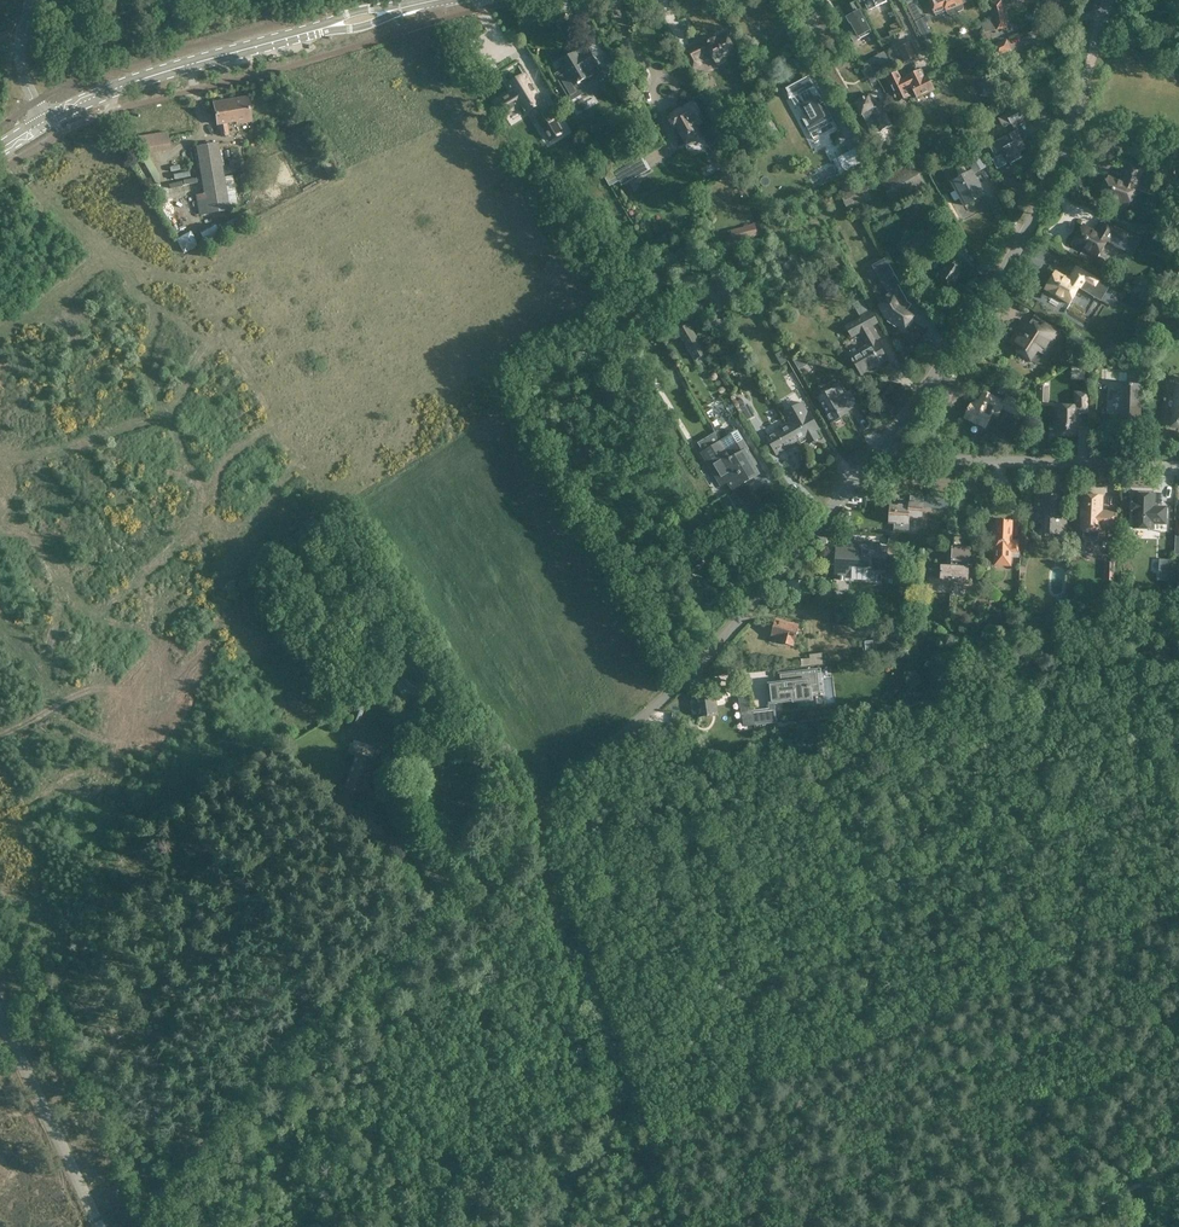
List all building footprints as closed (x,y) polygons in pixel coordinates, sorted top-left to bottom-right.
[(864,1),(868,10),(886,2),(885,0),(859,0),(860,3),(864,1)] [(963,10),(964,7),(962,4),(963,4),(972,0),(929,0),(936,15),(947,11),(948,14),(951,15),(963,10)] [(985,32),(1007,27),(1001,0),(991,3),(995,19),(981,24),(985,32)] [(847,17),(851,23),(852,23),(860,39),(871,33),(855,2),(846,7),(850,15),(847,17)] [(914,2),(907,6),(929,49),(936,45),(931,36),(932,36),(926,24),(931,21),(929,16),(923,18),(923,19),(914,2)] [(829,33),(823,22),(811,28),(817,39),(829,33)] [(899,22),(891,25),(893,31),(901,28),(899,22)] [(710,42),(710,41),(686,53),(693,67),(700,63),(697,57),(710,50),(716,62),(735,52),(725,34),(710,42)] [(1008,39),(993,46),(997,56),(1012,49),(1008,39)] [(906,62),(917,56),(910,43),(899,48),(906,62)] [(564,69),(556,74),(571,100),(580,95),(574,85),(578,83),(578,84),(581,83),(580,82),(587,78),(584,72),(597,64),(589,50),(574,59),(573,57),(572,57),(572,56),(571,56),(570,56),(569,56),(560,62),(564,69)] [(948,53),(938,57),(941,63),(950,59),(948,53)] [(893,67),(889,60),(880,64),(878,60),(870,64),(876,76),(893,67)] [(608,83),(621,75),(614,62),(601,70),(608,83)] [(928,76),(925,77),(922,70),(903,80),(899,72),(887,78),(899,102),(911,96),(906,87),(912,85),(918,97),(934,89),(928,76)] [(544,82),(538,72),(532,76),(542,92),(549,88),(545,81),(544,82)] [(512,91),(499,99),(508,113),(521,105),(526,113),(532,110),(551,141),(563,133),(544,101),(542,102),(525,75),(509,84),(512,91)] [(806,78),(786,89),(796,109),(807,128),(810,126),(814,132),(824,127),(827,133),(837,127),(827,108),(824,110),(820,104),(823,102),(820,95),(817,97),(806,78)] [(856,104),(854,105),(861,117),(863,116),(864,118),(866,122),(873,118),(880,132),(893,125),(883,107),(878,110),(876,107),(876,108),(869,95),(855,102),(856,104)] [(237,124),(251,121),(247,97),(214,103),(218,125),(219,124),(221,136),(228,134),(226,123),(237,121),(237,124)] [(673,128),(676,127),(686,145),(702,136),(697,127),(705,123),(702,117),(703,116),(694,101),(669,115),(670,116),(668,118),(673,128)] [(1024,117),(1019,108),(999,119),(1004,128),(1024,117)] [(1008,160),(1010,164),(1023,157),(1020,151),(1026,148),(1022,141),(1019,143),(1017,139),(1020,137),(1017,130),(989,144),(995,157),(992,159),(997,169),(1006,164),(1005,162),(1008,160)] [(143,153),(170,149),(167,133),(140,137),(143,153)] [(218,144),(197,147),(204,194),(197,195),(200,214),(229,209),(218,144)] [(861,146),(849,152),(856,166),(868,159),(861,146)] [(987,167),(978,149),(966,156),(975,173),(987,167)] [(650,169),(643,155),(604,177),(609,186),(619,181),(621,185),(650,169)] [(1101,190),(1103,191),(1101,196),(1128,206),(1135,189),(1136,189),(1144,168),(1130,163),(1123,182),(1108,177),(1106,182),(1105,181),(1101,190)] [(1170,163),(1169,176),(1176,176),(1177,163),(1170,163)] [(913,164),(881,181),(893,204),(926,186),(913,164)] [(985,195),(972,172),(953,182),(965,206),(974,201),(975,203),(983,198),(982,197),(985,195)] [(862,181),(840,193),(849,211),(871,200),(867,191),(876,187),(872,179),(864,184),(862,181)] [(250,209),(236,217),(240,225),(254,217),(250,209)] [(943,236),(948,239),(951,235),(948,229),(935,220),(927,233),(922,229),(918,235),(923,238),(921,242),(933,250),(943,236)] [(1073,242),(1098,257),(1107,241),(1110,242),(1114,236),(1124,242),(1129,234),(1105,220),(1097,233),(1083,225),(1073,242)] [(728,231),(729,235),(732,234),(734,241),(758,235),(755,224),(744,226),(744,227),(728,231)] [(184,253),(197,245),(189,233),(176,240),(184,253)] [(897,278),(887,259),(875,266),(885,285),(887,284),(893,281),(897,278)] [(951,288),(964,269),(951,259),(945,268),(942,266),(935,277),(943,283),(940,287),(948,292),(951,288)] [(1045,289),(1070,304),(1080,288),(1082,289),(1086,283),(1096,289),(1101,281),(1077,267),(1069,279),(1056,271),(1045,289)] [(890,293),(878,300),(881,305),(880,306),(887,318),(889,319),(888,321),(896,327),(897,325),(904,330),(907,324),(909,326),(913,320),(911,319),(913,317),(905,311),(908,306),(905,304),(907,301),(898,285),(896,286),(893,281),(887,284),(890,289),(888,290),(890,293)] [(1145,284),(1142,290),(1147,294),(1149,291),(1152,292),(1156,286),(1151,283),(1149,286),(1145,284)] [(852,358),(861,374),(888,359),(877,340),(875,341),(868,328),(878,322),(871,310),(869,311),(862,299),(853,304),(860,316),(861,316),(862,318),(846,327),(852,337),(861,332),(868,345),(860,350),(861,352),(852,358)] [(1037,349),(1044,354),(1059,331),(1045,322),(1038,334),(1033,330),(1034,329),(1023,322),(1017,331),(1019,332),(1011,343),(1020,348),(1018,351),(1030,359),(1037,349)] [(694,332),(683,339),(695,360),(707,353),(694,332)] [(791,367),(779,373),(784,382),(796,375),(791,367)] [(789,380),(796,393),(804,388),(797,376),(789,380)] [(1006,386),(999,383),(995,391),(1002,394),(1006,386)] [(1119,420),(1140,421),(1142,384),(1121,384),(1119,420)] [(819,398),(833,422),(835,421),(836,423),(842,419),(841,417),(847,413),(846,411),(857,405),(850,392),(845,395),(840,385),(819,398)] [(1177,386),(1176,397),(1165,396),(1163,412),(1174,413),(1172,426),(1178,427),(1178,386),(1177,386)] [(1020,408),(1022,403),(1007,396),(1004,402),(984,392),(980,400),(979,401),(977,400),(975,405),(972,403),(970,407),(968,407),(965,414),(967,414),(965,418),(986,428),(993,413),(999,416),(1002,408),(1016,414),(1015,416),(1021,419),(1025,411),(1020,408)] [(1058,406),(1058,423),(1059,423),(1059,435),(1076,435),(1076,427),(1077,427),(1078,418),(1077,418),(1077,413),(1089,413),(1088,393),(1076,393),(1076,406),(1058,406)] [(737,401),(749,420),(756,416),(748,404),(747,404),(743,398),(737,401)] [(784,413),(790,424),(799,440),(805,436),(810,443),(819,438),(815,430),(819,428),(810,413),(809,413),(803,402),(784,413)] [(791,446),(790,445),(799,440),(790,424),(767,437),(777,454),(791,446)] [(749,456),(746,451),(748,449),(738,431),(722,441),(746,482),(760,474),(753,463),(756,461),(752,455),(749,456)] [(746,482),(722,441),(703,452),(720,479),(723,477),(726,483),(728,482),(733,490),(746,482)] [(1057,516),(1057,495),(1035,494),(1035,510),(1046,510),(1045,534),(1060,534),(1061,517),(1057,516)] [(1153,523),(1165,523),(1166,508),(1154,507),(1154,495),(1136,494),(1135,499),(1134,499),(1134,503),(1133,504),(1132,510),(1134,512),(1134,515),(1135,515),(1135,517),(1138,518),(1138,528),(1153,528),(1153,523)] [(949,506),(950,499),(924,497),(911,496),(910,502),(895,501),(894,505),(891,505),(889,523),(895,524),(895,530),(908,531),(909,517),(922,518),(923,507),(942,508),(942,505),(949,506)] [(1099,537),(1099,530),(1101,530),(1101,526),(1113,526),(1113,512),(1101,511),(1102,496),(1083,496),(1083,505),(1082,505),(1082,519),(1082,529),(1083,529),(1082,537),(1083,537),(1083,538),(1083,539),(1084,540),(1085,540),(1086,541),(1087,541),(1093,542),(1094,542),(1095,541),(1096,541),(1097,540),(1097,539),(1098,538),(1099,537)] [(738,515),(728,497),(720,501),(731,519),(738,515)] [(995,534),(994,555),(996,556),(996,557),(1011,558),(1011,556),(1018,556),(1019,541),(1011,541),(1012,521),(997,520),(997,534),(995,534)] [(837,549),(835,580),(843,580),(843,576),(851,566),(870,567),(870,570),(878,570),(885,570),(887,546),(879,546),(880,543),(863,542),(863,550),(852,550),(852,551),(847,551),(847,549),(837,549)] [(1173,544),(1166,543),(1165,551),(1152,550),(1151,564),(1170,565),(1170,552),(1173,552),(1173,544)] [(952,566),(942,566),(928,565),(927,586),(967,588),(969,548),(953,547),(952,566)] [(799,625),(777,618),(772,636),(780,638),(779,642),(794,646),(799,625)] [(863,645),(865,657),(877,656),(875,644),(863,645)] [(802,659),(802,666),(824,663),(823,653),(810,654),(810,658),(802,659)] [(776,687),(770,688),(772,702),(810,698),(809,688),(811,687),(811,685),(817,684),(816,670),(780,674),(781,683),(775,684),(776,687)] [(713,693),(696,696),(699,717),(716,714),(713,693)] [(354,708),(349,724),(357,726),(362,711),(354,708)] [(739,719),(717,723),(719,732),(740,729),(740,724),(739,719)] [(751,721),(742,722),(743,731),(753,729),(751,721)] [(374,760),(350,752),(338,784),(362,793),(374,760)] [(389,984),(383,989),(393,999),(398,994),(389,984)]
